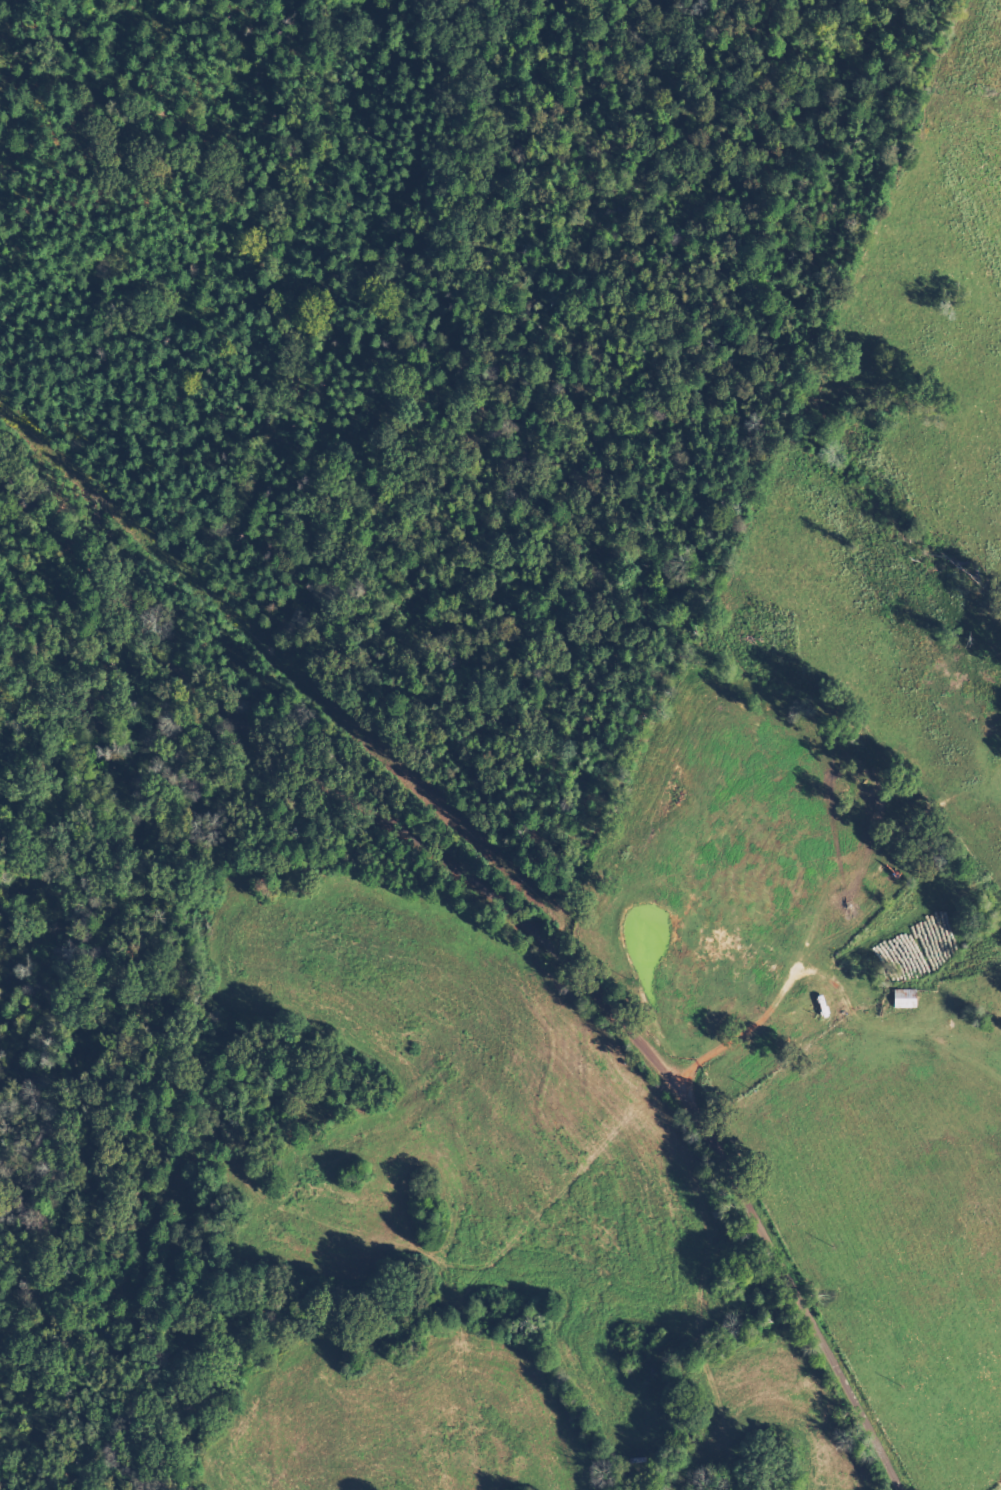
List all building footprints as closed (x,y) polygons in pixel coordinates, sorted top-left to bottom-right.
[(916,990),(894,990),(894,1009),(916,1008),(916,990)]
